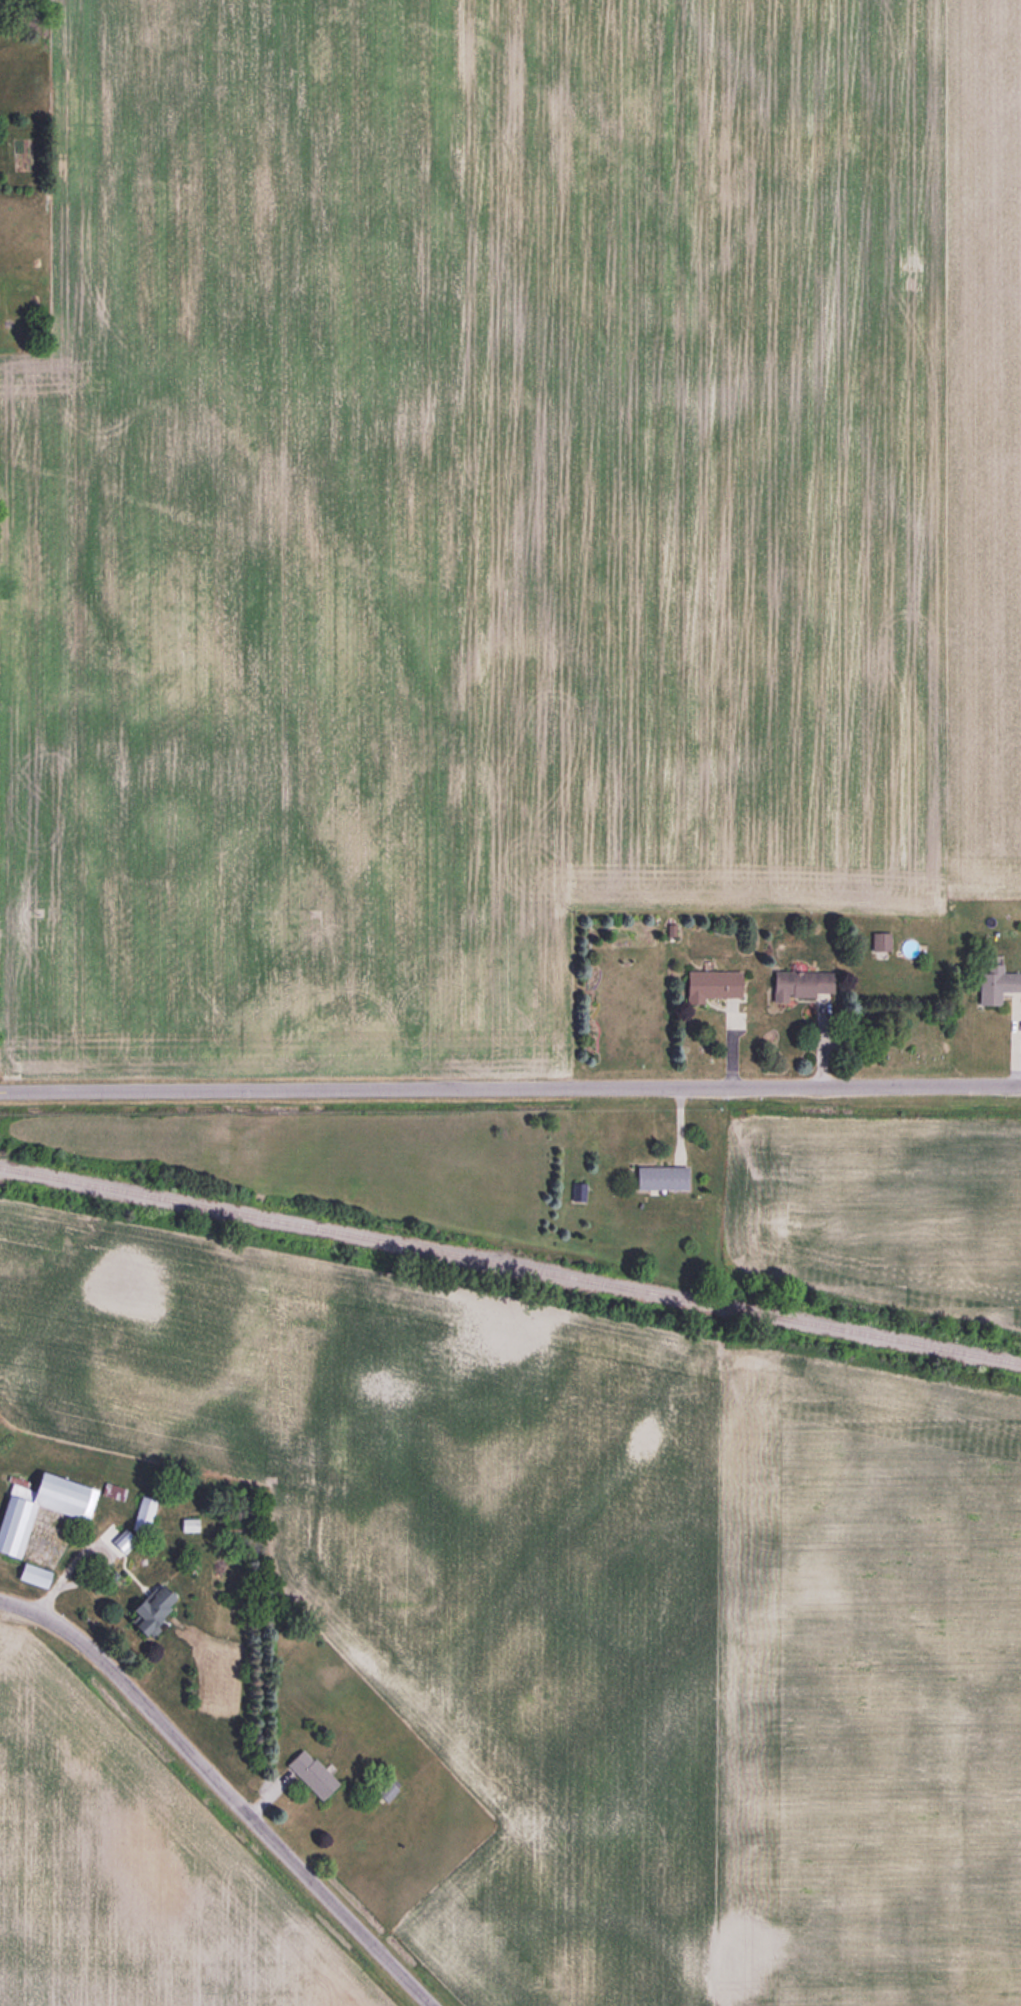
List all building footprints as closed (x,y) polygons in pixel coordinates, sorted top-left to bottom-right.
[(889,932),(870,932),(870,951),(889,951),(889,932)] [(1001,973),(1001,964),(985,963),(985,973),(978,972),(977,1005),(999,1006),(999,992),(1014,992),(1014,1001),(1020,1002),(1020,973),(1001,973)] [(702,1004),(702,998),(739,998),(739,971),(684,971),(684,1004),(702,1004)] [(786,998),(830,997),(830,972),(770,972),(771,1003),(786,1003),(786,998)] [(634,1189),(686,1189),(686,1166),(634,1166),(634,1189)] [(95,1489),(33,1474),(27,1503),(6,1498),(0,1522),(0,1555),(18,1559),(30,1507),(88,1520),(95,1489)] [(153,1503),(144,1500),(139,1521),(147,1523),(153,1503)] [(198,1532),(198,1520),(180,1520),(180,1532),(198,1532)] [(44,1588),(49,1571),(19,1564),(15,1580),(44,1588)] [(176,1605),(161,1583),(125,1608),(134,1621),(129,1624),(135,1633),(176,1605)] [(284,1765),(319,1799),(336,1782),(302,1747),(284,1765)]
